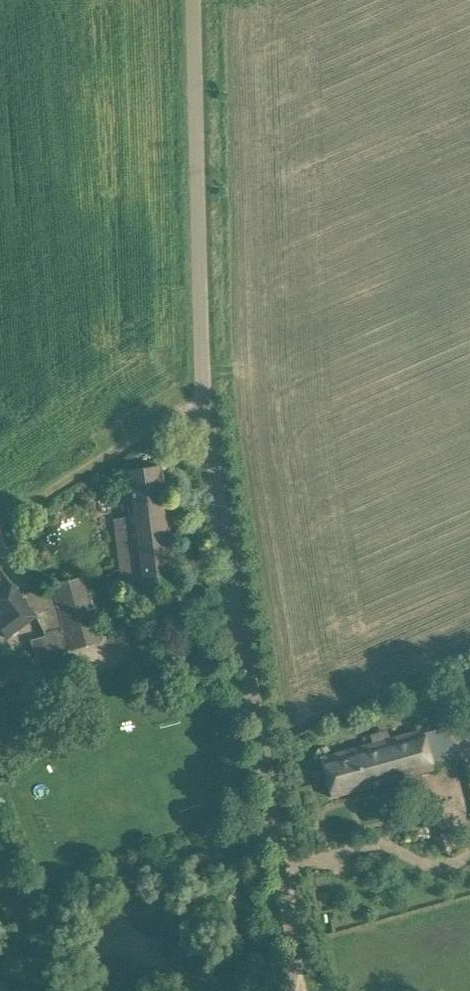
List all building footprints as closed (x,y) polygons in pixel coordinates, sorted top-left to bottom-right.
[(123,591),(155,587),(175,584),(161,467),(125,471),(129,501),(127,502),(129,517),(114,519),(117,539),(120,569),(110,570),(112,592),(123,591)] [(36,659),(102,640),(83,577),(51,586),(63,627),(44,633),(45,637),(31,641),(36,659)] [(12,584),(0,593),(0,608),(4,614),(0,617),(0,629),(7,638),(36,616),(12,584)] [(434,769),(433,765),(457,758),(447,726),(424,732),(423,728),(320,757),(331,797),(434,769)]
